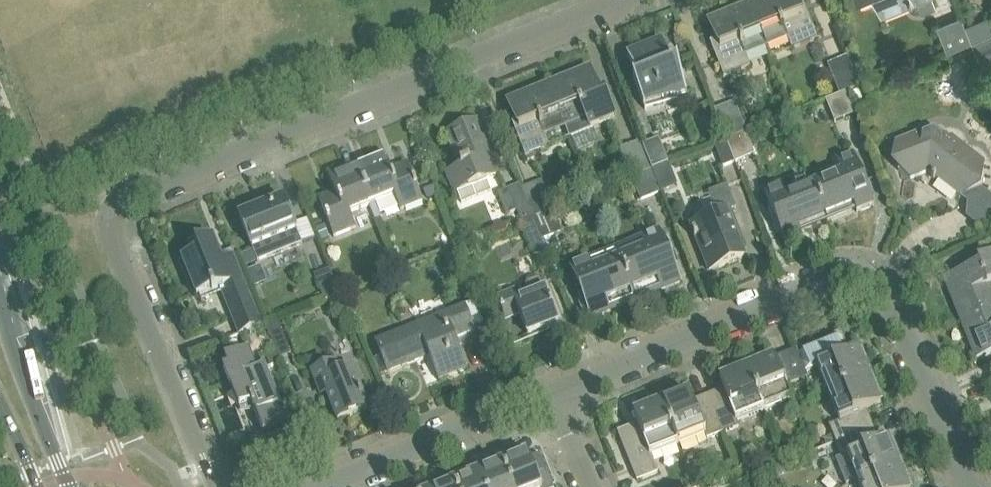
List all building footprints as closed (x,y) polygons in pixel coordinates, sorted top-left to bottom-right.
[(768,48),(788,40),(792,51),(819,40),(808,14),(802,16),(796,0),(766,0),(751,6),(768,48)] [(915,0),(878,0),(883,13),(915,0)] [(922,12),(936,6),(934,0),(917,0),(922,12)] [(768,48),(751,6),(710,23),(720,49),(714,52),(725,78),(751,67),(746,56),(768,48)] [(972,42),(990,34),(990,21),(989,15),(966,26),(972,42)] [(962,16),(948,21),(938,26),(948,52),(972,42),(966,26),(962,16)] [(972,42),(978,57),(990,51),(990,34),(972,42)] [(673,67),(663,41),(627,56),(634,74),(637,73),(639,80),(635,82),(634,82),(633,82),(644,109),(677,100),(676,98),(686,95),(678,65),(673,67)] [(978,57),(984,70),(990,67),(990,51),(978,57)] [(849,57),(836,63),(829,66),(841,95),(846,93),(861,87),(849,57)] [(551,87),(572,139),(616,121),(605,95),(602,97),(591,70),(551,87)] [(526,157),(572,139),(551,87),(509,103),(520,130),(516,131),(526,157)] [(863,100),(859,89),(850,93),(855,104),(863,100)] [(846,93),(841,95),(827,100),(835,122),(855,114),(846,93)] [(727,140),(747,133),(748,133),(735,103),(715,111),(727,140)] [(449,134),(458,158),(462,168),(461,168),(461,170),(446,176),(454,195),(457,193),(461,204),(491,192),(487,182),(499,177),(477,122),(449,134)] [(910,181),(928,174),(959,198),(962,194),(977,228),(990,223),(990,199),(981,191),(984,164),(952,138),(947,140),(933,129),(894,145),(893,158),(900,163),(899,172),(909,180),(910,181)] [(736,163),(738,162),(755,155),(747,133),(727,140),(736,163)] [(642,147),(649,163),(652,171),(669,164),(659,140),(642,147)] [(736,163),(727,140),(714,146),(723,168),(736,163)] [(390,169),(384,154),(365,161),(356,165),(379,220),(382,219),(376,204),(395,197),(401,212),(423,203),(411,173),(407,162),(390,169)] [(843,175),(815,186),(830,225),(875,207),(869,193),(874,191),(870,183),(866,185),(854,155),(838,162),(843,175)] [(379,220),(356,165),(329,176),(335,191),(318,198),(322,209),(334,238),(357,229),(351,215),(370,207),(376,222),(379,220)] [(642,202),(659,195),(663,194),(653,170),(633,178),(642,202)] [(534,218),(523,189),(521,185),(510,189),(518,211),(523,223),(534,218)] [(830,225),(815,186),(787,198),(781,185),(765,191),(777,220),(772,222),(776,231),(780,229),(786,242),(830,225)] [(439,198),(434,187),(425,190),(430,201),(439,198)] [(745,259),(741,249),(726,213),(735,210),(727,188),(710,194),(718,216),(691,226),(695,236),(693,236),(695,241),(697,240),(709,273),(745,259)] [(506,216),(518,211),(510,189),(497,194),(506,216)] [(303,245),(294,224),(284,200),(261,210),(255,212),(240,218),(258,263),(303,245)] [(534,218),(543,241),(562,233),(553,210),(534,218)] [(543,241),(534,218),(523,223),(522,223),(535,257),(547,253),(543,241)] [(329,238),(324,226),(316,229),(321,241),(329,238)] [(658,234),(657,230),(648,233),(650,237),(642,240),(615,251),(616,252),(635,300),(636,303),(662,292),(681,284),(674,266),(672,263),(676,261),(674,255),(671,249),(667,251),(659,233),(658,234)] [(222,261),(213,239),(196,246),(199,254),(182,260),(197,298),(213,292),(220,290),(238,334),(240,334),(262,325),(234,256),(222,261)] [(611,313),(636,303),(635,300),(616,252),(615,251),(589,262),(571,269),(581,294),(577,296),(578,300),(582,308),(586,307),(588,310),(592,320),(611,313)] [(449,268),(462,262),(458,252),(444,258),(449,268)] [(950,298),(954,296),(960,311),(955,312),(959,321),(990,309),(990,288),(990,285),(990,256),(977,262),(979,266),(943,281),(950,298)] [(330,270),(316,276),(325,300),(339,294),(330,270)] [(520,315),(529,337),(559,325),(541,282),(538,280),(528,284),(526,288),(528,292),(516,297),(514,293),(497,299),(506,320),(520,315)] [(439,381),(458,373),(467,370),(455,339),(474,331),(465,307),(376,342),(388,372),(429,356),(439,381)] [(990,354),(990,309),(959,321),(962,330),(967,328),(972,343),(968,345),(974,361),(990,354)] [(276,321),(266,325),(279,358),(289,354),(276,321)] [(797,351),(806,373),(817,369),(828,395),(870,378),(859,352),(850,355),(841,333),(797,351)] [(239,411),(252,406),(262,432),(260,433),(260,434),(287,423),(263,364),(257,367),(249,349),(226,358),(230,369),(223,372),(239,411)] [(747,370),(764,412),(792,400),(787,386),(807,378),(806,373),(797,351),(775,360),(775,359),(747,370)] [(280,363),(276,353),(267,357),(271,367),(280,363)] [(317,370),(326,367),(321,355),(312,358),(317,370)] [(341,375),(336,364),(326,367),(311,373),(316,385),(321,398),(326,396),(326,397),(336,423),(368,410),(353,370),(341,375)] [(708,397),(723,434),(739,427),(737,423),(764,412),(747,370),(720,381),(724,390),(708,397)] [(870,378),(828,395),(839,423),(830,427),(833,436),(836,442),(873,427),(867,412),(881,406),(870,378)] [(661,404),(678,446),(705,435),(707,440),(723,434),(708,397),(692,403),(688,393),(661,404)] [(678,446),(661,404),(634,415),(638,425),(618,433),(638,482),(658,474),(651,457),(678,446)] [(873,427),(836,442),(836,443),(842,458),(847,457),(858,483),(900,466),(889,440),(880,444),(873,427)] [(833,436),(824,440),(826,447),(835,443),(836,443),(836,442),(833,436)] [(838,449),(835,443),(826,447),(823,448),(826,456),(835,453),(835,451),(838,449)] [(512,486),(554,486),(547,470),(536,475),(528,454),(511,460),(510,458),(502,461),(512,486)] [(502,461),(492,465),(493,468),(479,473),(485,486),(512,486),(502,461)] [(858,483),(849,486),(908,486),(900,466),(858,483)] [(455,486),(485,486),(479,473),(462,480),(461,477),(453,481),(455,486)]
